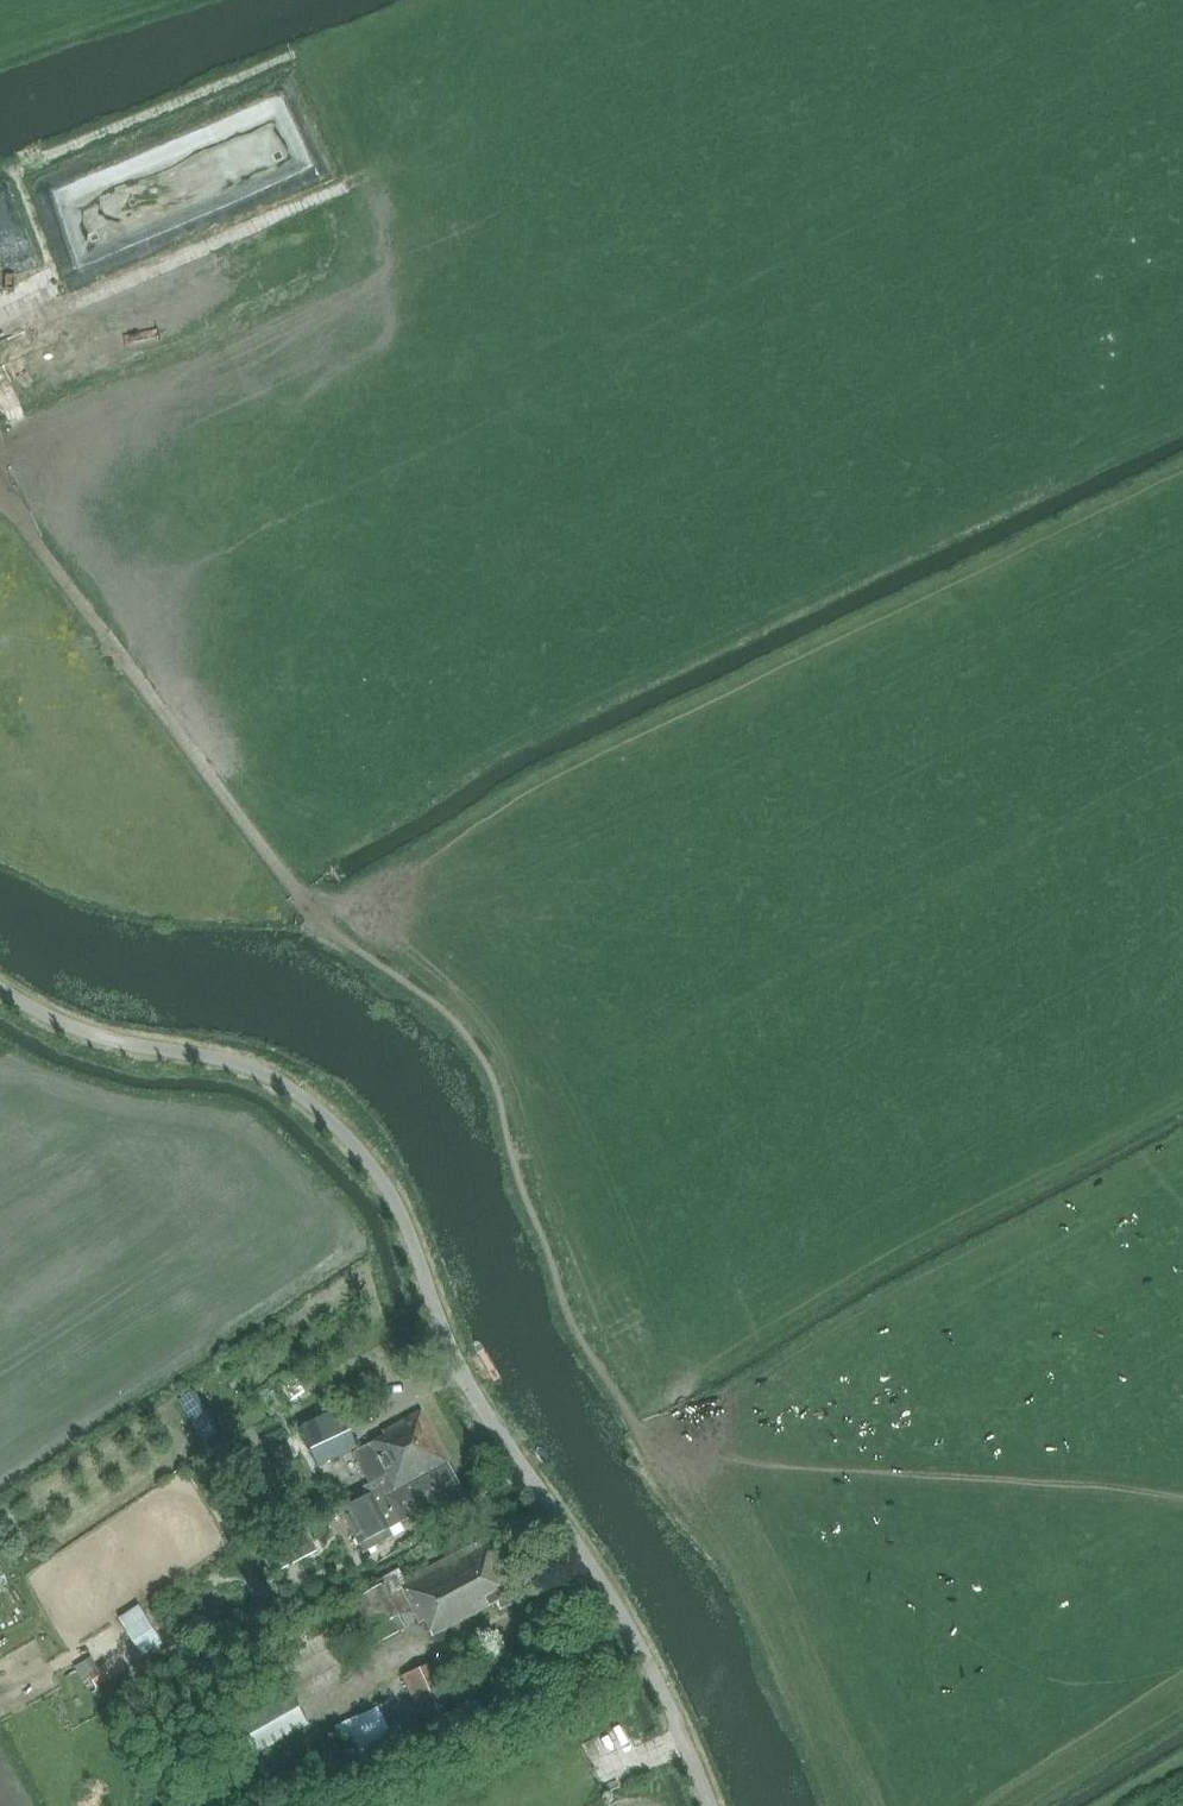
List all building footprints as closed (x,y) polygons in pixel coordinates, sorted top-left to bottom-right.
[(298,1426),(309,1449),(347,1432),(337,1409),(298,1426)] [(353,1453),(370,1484),(364,1487),(366,1491),(442,1451),(421,1412),(383,1432),(385,1436),(353,1453)] [(316,1464),(342,1454),(338,1444),(312,1454),(316,1464)] [(462,1490),(442,1451),(366,1491),(368,1496),(342,1510),(365,1553),(379,1545),(393,1537),(389,1529),(462,1490)] [(217,1523),(228,1515),(218,1500),(207,1508),(217,1523)] [(273,1575),(318,1552),(304,1524),(281,1536),(283,1538),(260,1550),(273,1575)] [(500,1611),(520,1600),(486,1538),(405,1581),(399,1569),(376,1582),(379,1586),(353,1600),(360,1612),(371,1607),(380,1624),(367,1632),(375,1645),(405,1628),(398,1616),(412,1609),(420,1623),(424,1621),(433,1636),(495,1602),(500,1611)] [(153,1629),(139,1606),(119,1618),(133,1641),(153,1629)] [(298,1650),(310,1687),(330,1681),(318,1643),(298,1650)] [(438,1751),(471,1736),(458,1710),(445,1681),(456,1676),(446,1656),(403,1676),(431,1737),(404,1751),(411,1765),(438,1751)] [(298,1683),(285,1657),(268,1665),(281,1692),(298,1683)] [(289,1693),(227,1727),(246,1761),(308,1726),(289,1693)] [(406,1740),(389,1700),(377,1705),(379,1707),(334,1728),(353,1769),(398,1748),(396,1745),(406,1740)] [(604,1745),(622,1734),(617,1724),(598,1735),(604,1745)]
